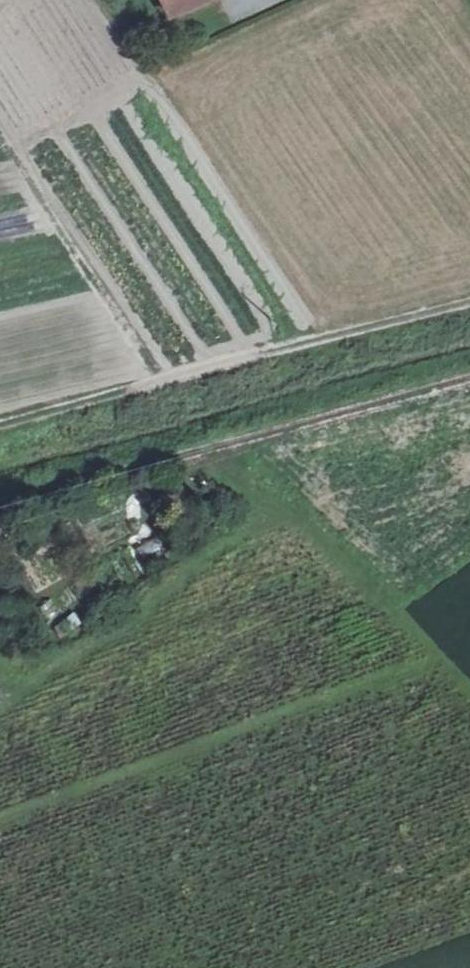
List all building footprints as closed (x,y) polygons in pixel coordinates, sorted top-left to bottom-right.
[(169,17),(207,0),(161,0),(169,17)]
